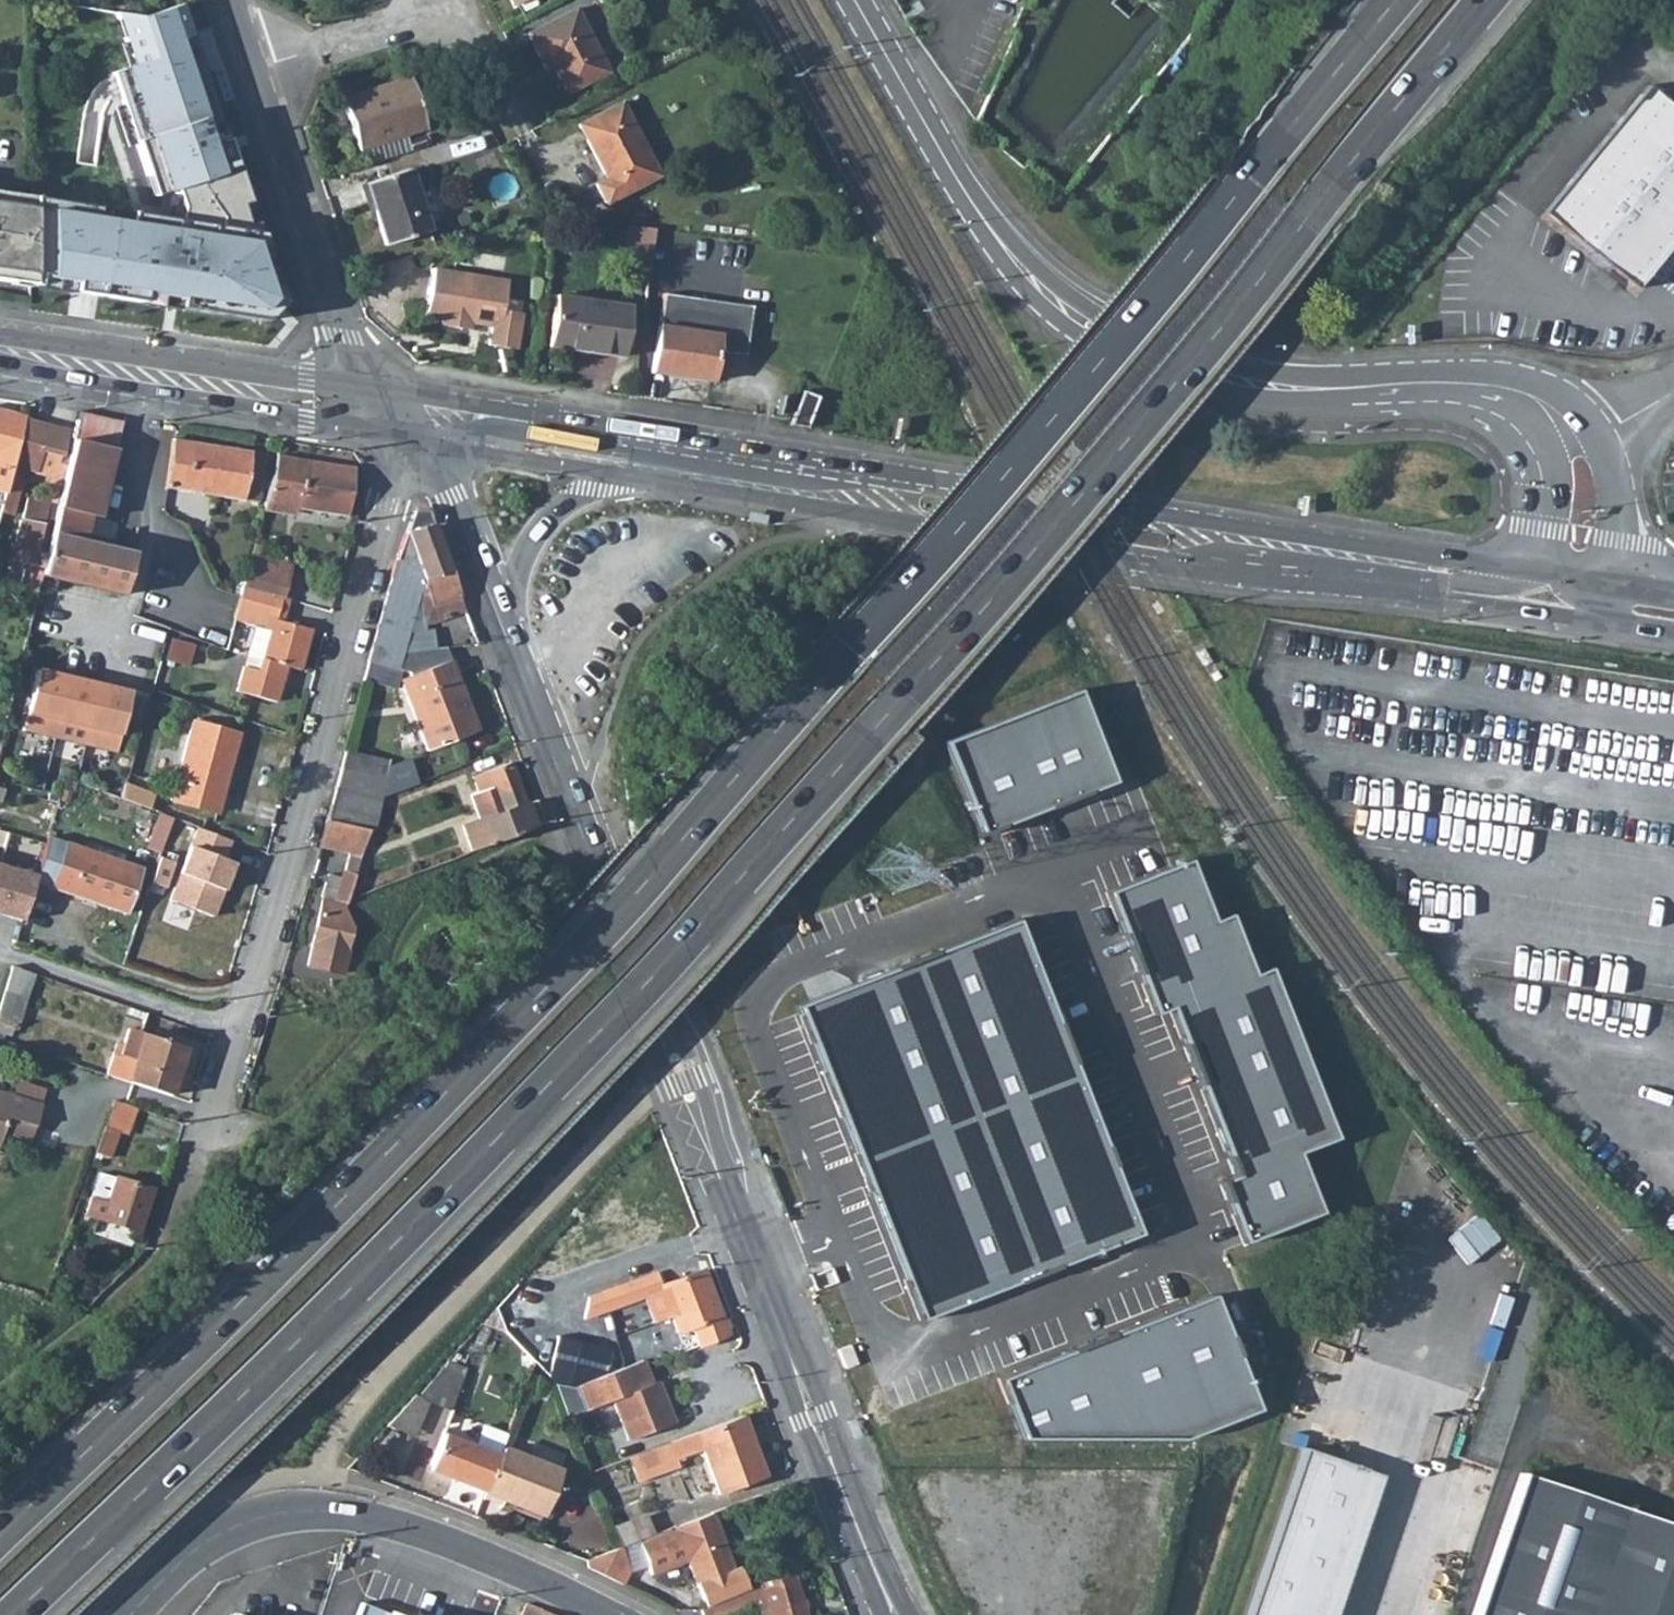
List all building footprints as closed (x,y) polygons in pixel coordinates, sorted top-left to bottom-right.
[(212,115),(244,104),(209,0),(195,0),(175,7),(212,115)] [(197,108),(212,115),(175,7),(164,10),(197,108)] [(566,93),(608,72),(576,9),(527,33),(546,70),(553,66),(566,93)] [(1652,20),(1640,10),(1632,19),(1644,30),(1652,20)] [(416,96),(425,93),(419,74),(410,77),(416,96)] [(426,128),(416,96),(410,77),(342,98),(359,150),(361,149),(405,135),(426,128)] [(1648,85),(1543,213),(1636,288),(1640,284),(1673,242),(1673,106),(1648,85)] [(603,205),(662,175),(623,101),(575,126),(603,179),(593,185),(603,205)] [(245,210),(276,200),(244,104),(212,115),(212,123),(216,135),(220,139),(245,210)] [(430,144),(426,134),(406,140),(410,151),(430,144)] [(410,151),(406,140),(405,135),(361,149),(366,165),(410,151)] [(385,246),(430,231),(410,169),(368,183),(376,209),(373,210),(385,246)] [(29,283),(29,286),(122,300),(122,299),(132,300),(139,292),(136,283),(137,282),(112,205),(29,193),(29,198),(29,283)] [(0,194),(0,282),(9,283),(10,280),(29,283),(29,198),(0,194)] [(864,217),(858,221),(865,233),(871,230),(864,217)] [(621,261),(649,265),(654,228),(626,224),(621,261)] [(877,241),(873,234),(859,242),(863,249),(877,241)] [(507,281),(435,269),(427,316),(443,319),(442,326),(462,329),(463,323),(472,324),(491,327),(488,345),(515,350),(521,314),(502,311),(507,281)] [(663,292),(651,371),(710,380),(715,350),(744,354),(751,306),(663,292)] [(628,305),(555,294),(548,345),(620,356),(628,305)] [(805,427),(818,397),(802,391),(789,425),(805,427)] [(12,461),(23,420),(24,414),(0,408),(0,486),(6,487),(12,461)] [(53,519),(41,571),(119,591),(130,552),(128,551),(83,540),(89,515),(97,517),(99,510),(108,477),(122,421),(80,410),(69,452),(65,471),(53,519)] [(6,487),(0,509),(14,511),(26,467),(34,469),(35,464),(55,469),(56,469),(60,451),(65,430),(23,420),(12,461),(6,487)] [(172,439),(164,486),(258,501),(265,453),(172,439)] [(52,476),(46,500),(48,500),(44,516),(53,519),(65,471),(69,452),(60,451),(56,469),(55,469),(53,476),(52,476)] [(277,455),(263,507),(292,511),(294,506),(344,515),(353,467),(277,455)] [(34,469),(34,472),(52,476),(53,476),(55,469),(35,464),(34,469)] [(36,584),(38,584),(41,571),(53,519),(44,516),(48,500),(46,500),(34,496),(30,511),(25,510),(22,519),(20,520),(9,558),(25,561),(19,585),(34,589),(36,584)] [(400,670),(404,652),(397,653),(413,596),(428,592),(433,606),(435,606),(439,619),(463,612),(427,514),(415,512),(404,535),(401,544),(367,662),(400,670)] [(766,521),(767,515),(748,512),(747,522),(765,525),(766,521)] [(251,552),(243,582),(282,595),(291,564),(251,552)] [(241,588),(233,618),(253,625),(266,628),(258,656),(255,668),(243,664),(236,688),(274,699),(285,664),(299,668),(312,627),(285,619),(291,598),(282,595),(243,582),(241,588)] [(253,625),(245,652),(258,656),(266,628),(253,625)] [(362,681),(396,689),(400,670),(367,662),(362,681)] [(425,752),(476,732),(449,664),(400,682),(425,752)] [(25,730),(119,751),(133,688),(39,668),(25,730)] [(947,741),(982,836),(1116,787),(1080,691),(947,741)] [(192,722),(169,801),(216,813),(236,734),(192,722)] [(381,779),(386,762),(343,751),(338,767),(381,779)] [(381,779),(377,798),(407,786),(400,765),(386,762),(381,779)] [(543,824),(534,800),(524,804),(509,765),(474,778),(482,799),(476,802),(482,818),(463,826),(472,850),(543,824)] [(377,798),(381,779),(338,767),(333,785),(377,798)] [(123,783),(119,797),(148,807),(153,794),(123,783)] [(364,830),(367,831),(377,798),(333,785),(323,819),(364,830)] [(344,854),(356,857),(364,830),(323,819),(316,846),(344,854)] [(220,856),(227,838),(219,835),(195,826),(167,898),(210,914),(230,860),(220,856)] [(64,844),(51,878),(129,904),(141,871),(64,844)] [(341,970),(350,928),(342,907),(344,900),(356,857),(344,854),(337,881),(324,876),(318,898),(321,900),(308,962),(341,970)] [(39,872),(0,860),(0,914),(24,921),(39,872)] [(1223,1181),(1249,1245),(1331,1213),(1309,1157),(1344,1143),(1275,971),(1261,977),(1237,917),(1218,924),(1193,861),(1111,894),(1159,1014),(1168,1010),(1234,1177),(1223,1181)] [(129,904),(51,878),(48,887),(125,915),(129,904)] [(1020,923),(799,1007),(920,1321),(1140,1237),(1020,923)] [(0,1003),(0,1022),(18,1028),(36,974),(12,967),(0,1003)] [(114,1054),(107,1076),(129,1083),(145,1035),(128,1029),(119,1055),(114,1054)] [(145,1035),(129,1083),(168,1097),(185,1048),(145,1035)] [(3,1136),(8,1120),(35,1129),(42,1107),(0,1094),(0,1145),(3,1136)] [(113,1102),(96,1154),(108,1158),(116,1133),(114,1131),(123,1106),(113,1102)] [(8,1120),(3,1136),(30,1144),(35,1129),(8,1120)] [(100,1173),(87,1213),(140,1230),(153,1190),(100,1173)] [(585,1300),(580,1318),(660,1292),(683,1351),(726,1335),(702,1272),(660,1286),(655,1275),(585,1300)] [(1214,1296),(1003,1381),(1026,1441),(1193,1442),(1263,1413),(1214,1296)] [(571,1388),(587,1382),(599,1329),(579,1324),(564,1386),(571,1388)] [(581,1411),(609,1401),(625,1442),(672,1425),(657,1383),(649,1385),(641,1363),(587,1382),(571,1388),(581,1411)] [(445,1410),(457,1377),(436,1369),(411,1397),(445,1410)] [(646,1477),(679,1465),(677,1459),(702,1450),(718,1494),(764,1477),(742,1416),(694,1433),(637,1453),(646,1477)] [(495,1457),(439,1438),(429,1466),(450,1475),(449,1480),(482,1492),(495,1457)] [(543,1513),(558,1469),(499,1447),(495,1457),(482,1492),(543,1513)] [(1361,1467),(1299,1447),(1246,1614),(1314,1614),(1361,1467)] [(1471,1614),(1673,1614),(1673,1524),(1520,1472),(1471,1614)] [(734,1571),(711,1513),(675,1526),(676,1531),(639,1543),(650,1571),(687,1558),(706,1606),(748,1590),(740,1568),(734,1571)] [(622,1584),(629,1567),(624,1556),(632,1553),(628,1543),(621,1545),(588,1557),(587,1566),(622,1584)] [(744,1597),(749,1614),(763,1614),(763,1612),(770,1611),(771,1614),(805,1614),(804,1612),(801,1601),(796,1581),(744,1597)] [(804,1612),(812,1610),(809,1599),(801,1601),(804,1612)] [(525,1603),(520,1614),(553,1614),(525,1603)]
